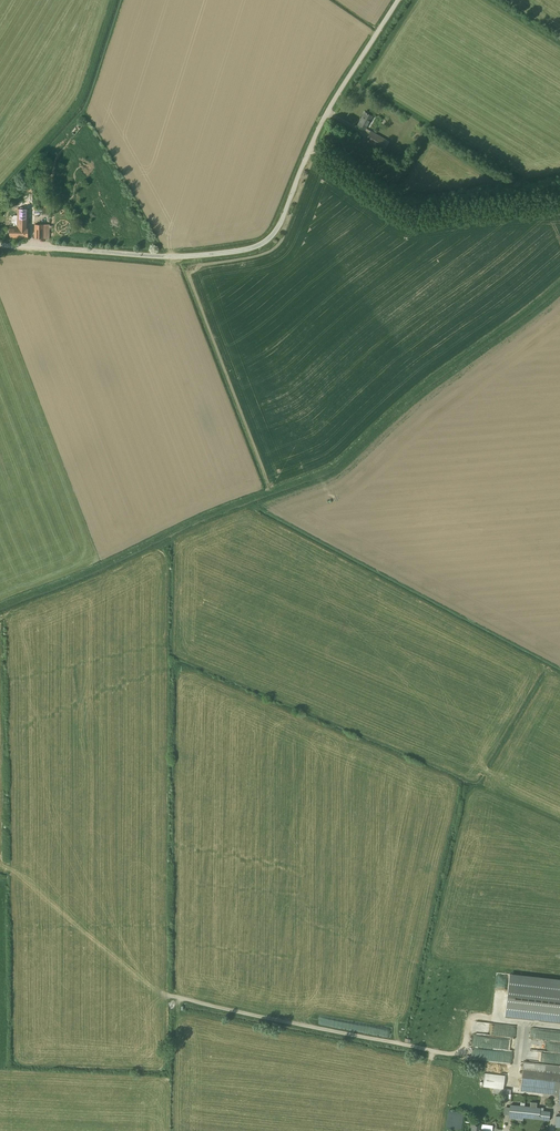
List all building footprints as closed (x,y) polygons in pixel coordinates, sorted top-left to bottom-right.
[(363,117),(359,124),(366,128),(373,116),(365,112),(362,117),(363,117)] [(72,131),(74,134),(82,126),(80,124),(72,131)] [(371,131),(366,140),(380,148),(386,139),(371,131)] [(29,225),(29,208),(17,208),(17,215),(14,215),(14,216),(12,216),(12,222),(13,222),(13,225),(10,226),(10,237),(28,238),(29,225)] [(50,238),(50,224),(35,224),(34,238),(50,238)] [(506,1012),(559,1018),(559,979),(510,973),(506,1012)] [(511,1038),(512,1024),(476,1020),(474,1044),(493,1046),(494,1036),(511,1038)] [(535,1063),(534,1064),(533,1064),(532,1064),(531,1064),(530,1063),(524,1062),(521,1090),(558,1094),(558,1097),(559,1097),(559,1102),(559,1103),(559,1066),(535,1063)] [(505,1074),(484,1072),(483,1085),(503,1088),(505,1074)] [(530,1106),(511,1104),(509,1117),(523,1118),(523,1116),(549,1119),(550,1111),(540,1110),(540,1107),(530,1106)] [(463,1112),(449,1110),(446,1127),(461,1129),(463,1112)] [(473,1121),(471,1130),(476,1130),(479,1130),(480,1129),(481,1129),(482,1122),(473,1121)]
